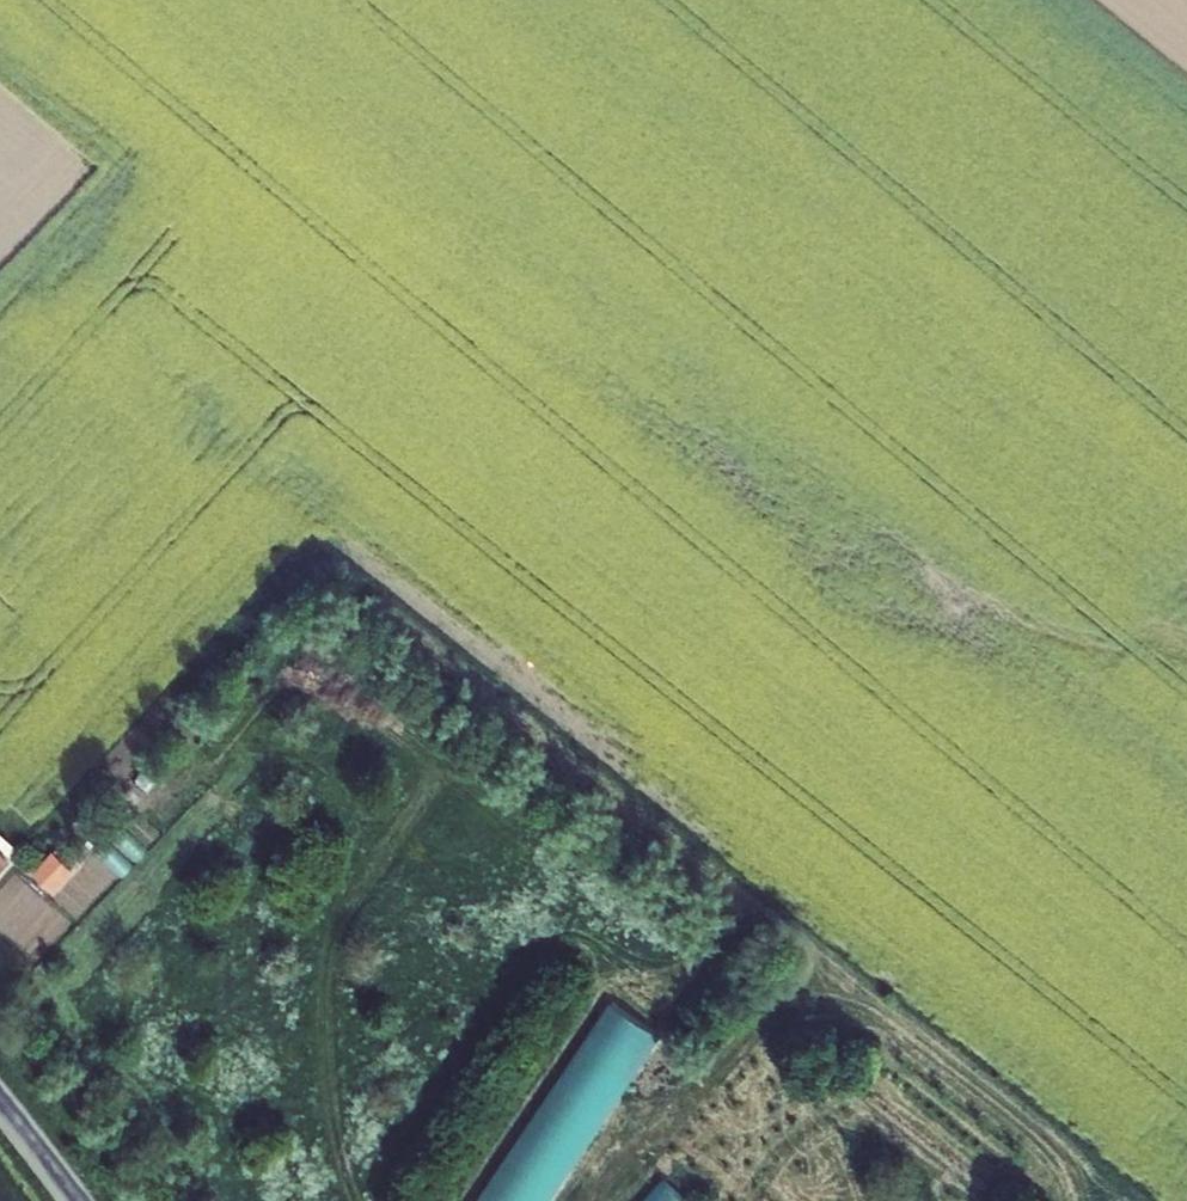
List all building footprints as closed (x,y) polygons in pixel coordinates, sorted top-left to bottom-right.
[(71,870),(52,852),(33,872),(53,890),(71,870)] [(611,993),(469,1200),(540,1200),(659,1026),(611,993)] [(663,1172),(638,1200),(695,1200),(663,1172)]
